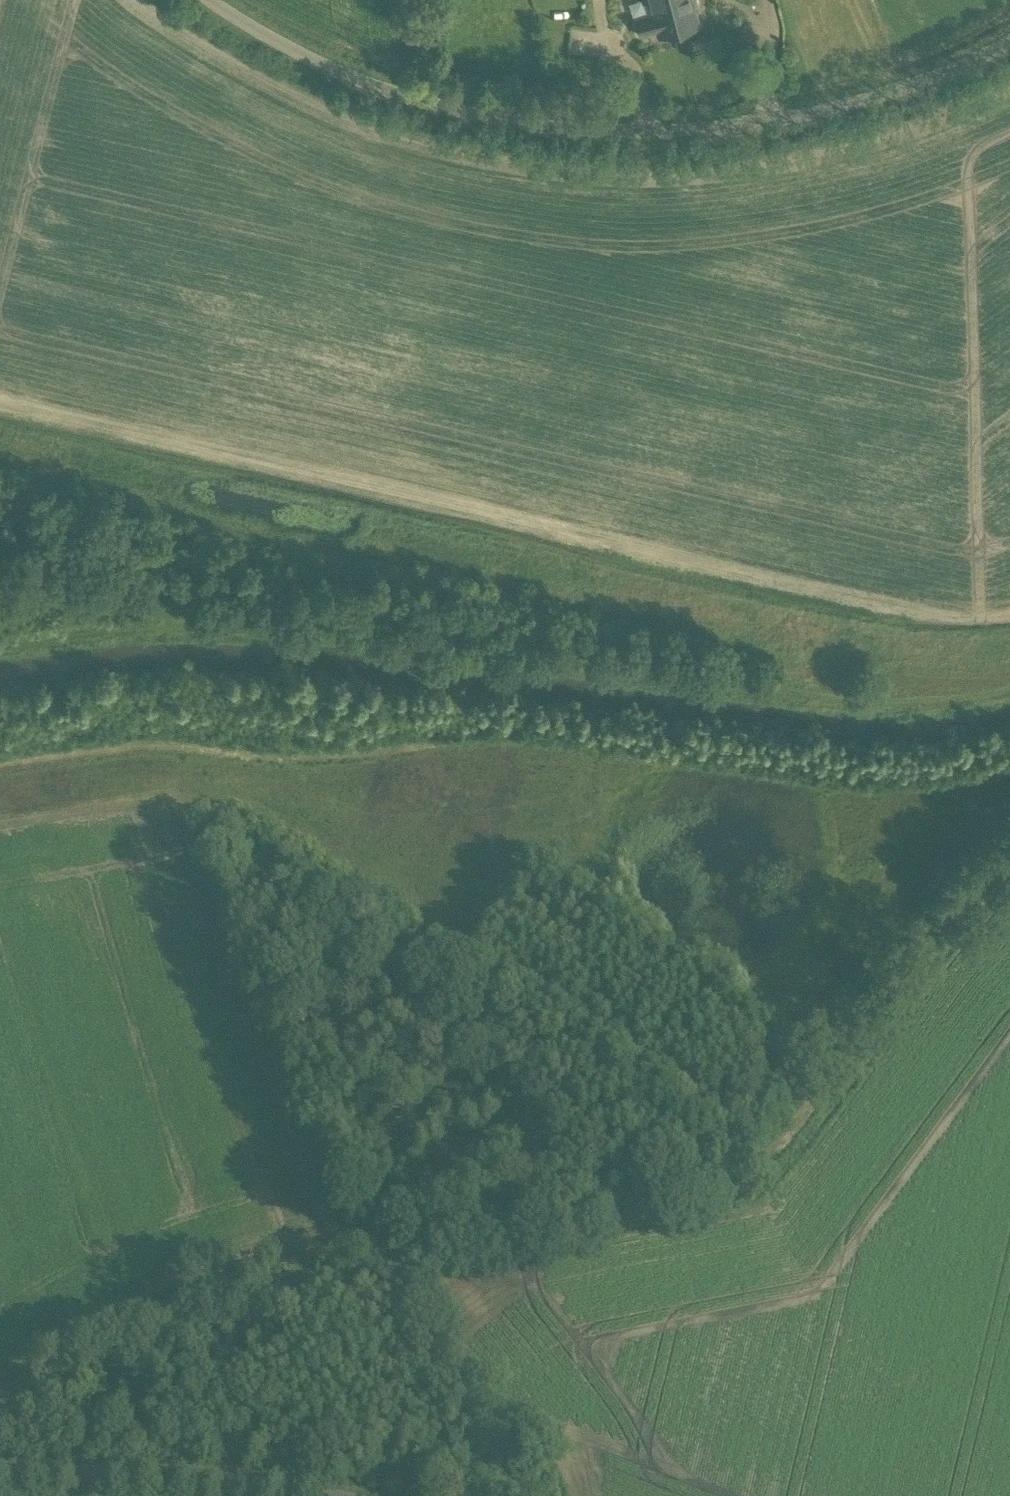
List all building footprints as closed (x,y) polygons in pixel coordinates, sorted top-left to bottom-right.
[(649,13),(635,17),(640,35),(657,30),(658,36),(674,32),(669,9),(673,8),(671,0),(645,0),(649,13)] [(674,32),(700,25),(694,4),(697,3),(696,0),(671,0),(673,8),(669,9),(674,32)] [(676,34),(656,38),(659,52),(678,48),(676,34)]
